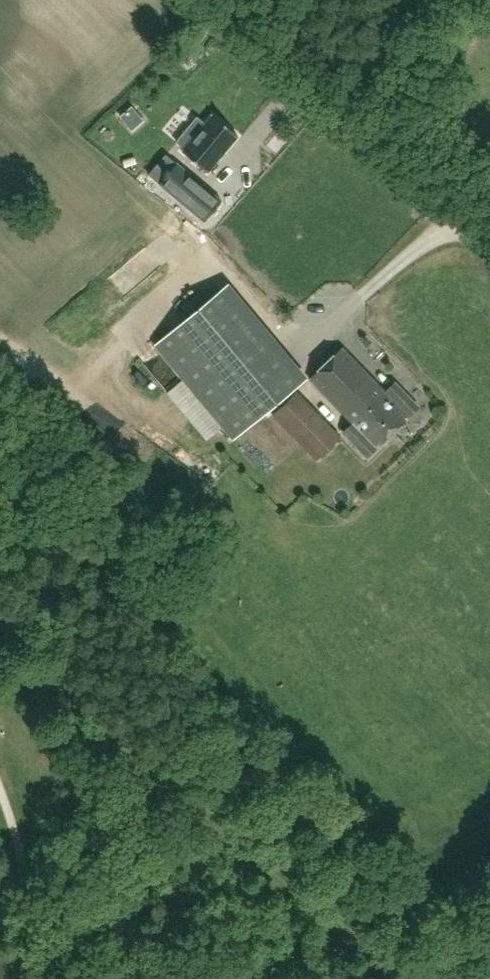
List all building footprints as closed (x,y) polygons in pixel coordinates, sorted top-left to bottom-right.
[(131,108),(120,117),(132,130),(143,120),(142,120),(131,108)] [(182,151),(179,154),(205,175),(214,164),(235,139),(215,122),(210,117),(202,127),(194,121),(174,145),(182,151)] [(134,155),(122,159),(125,168),(137,164),(134,155)] [(182,168),(165,188),(210,225),(226,205),(182,168)] [(159,258),(149,265),(159,280),(169,272),(159,258)] [(418,407),(394,382),(385,391),(342,347),(309,378),(353,424),(343,434),(367,458),(378,447),(376,446),(379,443),(380,444),(418,407)] [(332,424),(298,389),(272,415),(316,460),(341,436),(331,426),(332,424)]
